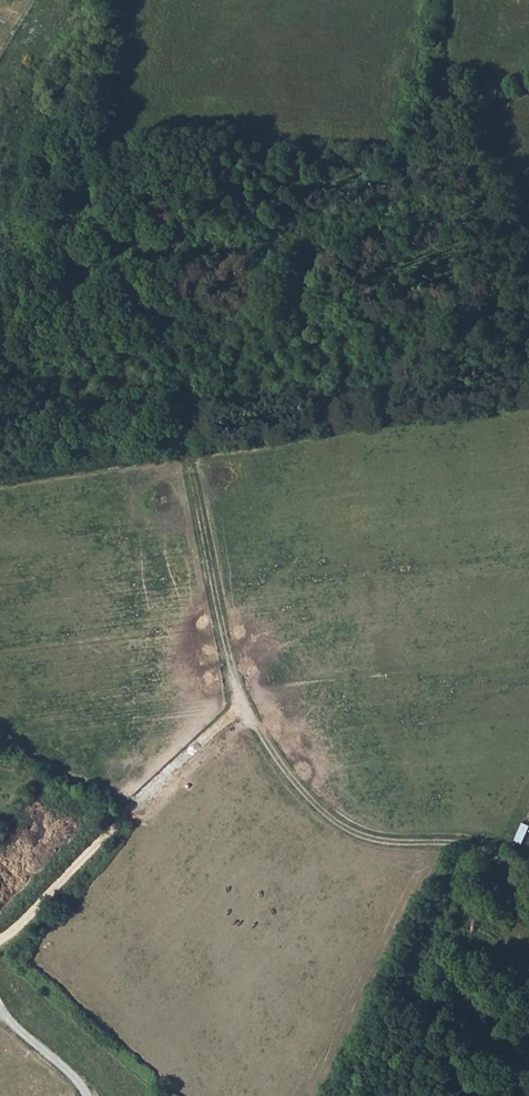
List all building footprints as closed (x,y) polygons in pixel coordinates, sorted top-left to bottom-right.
[(522,844),(528,829),(528,825),(524,822),(516,840),(522,844)]
